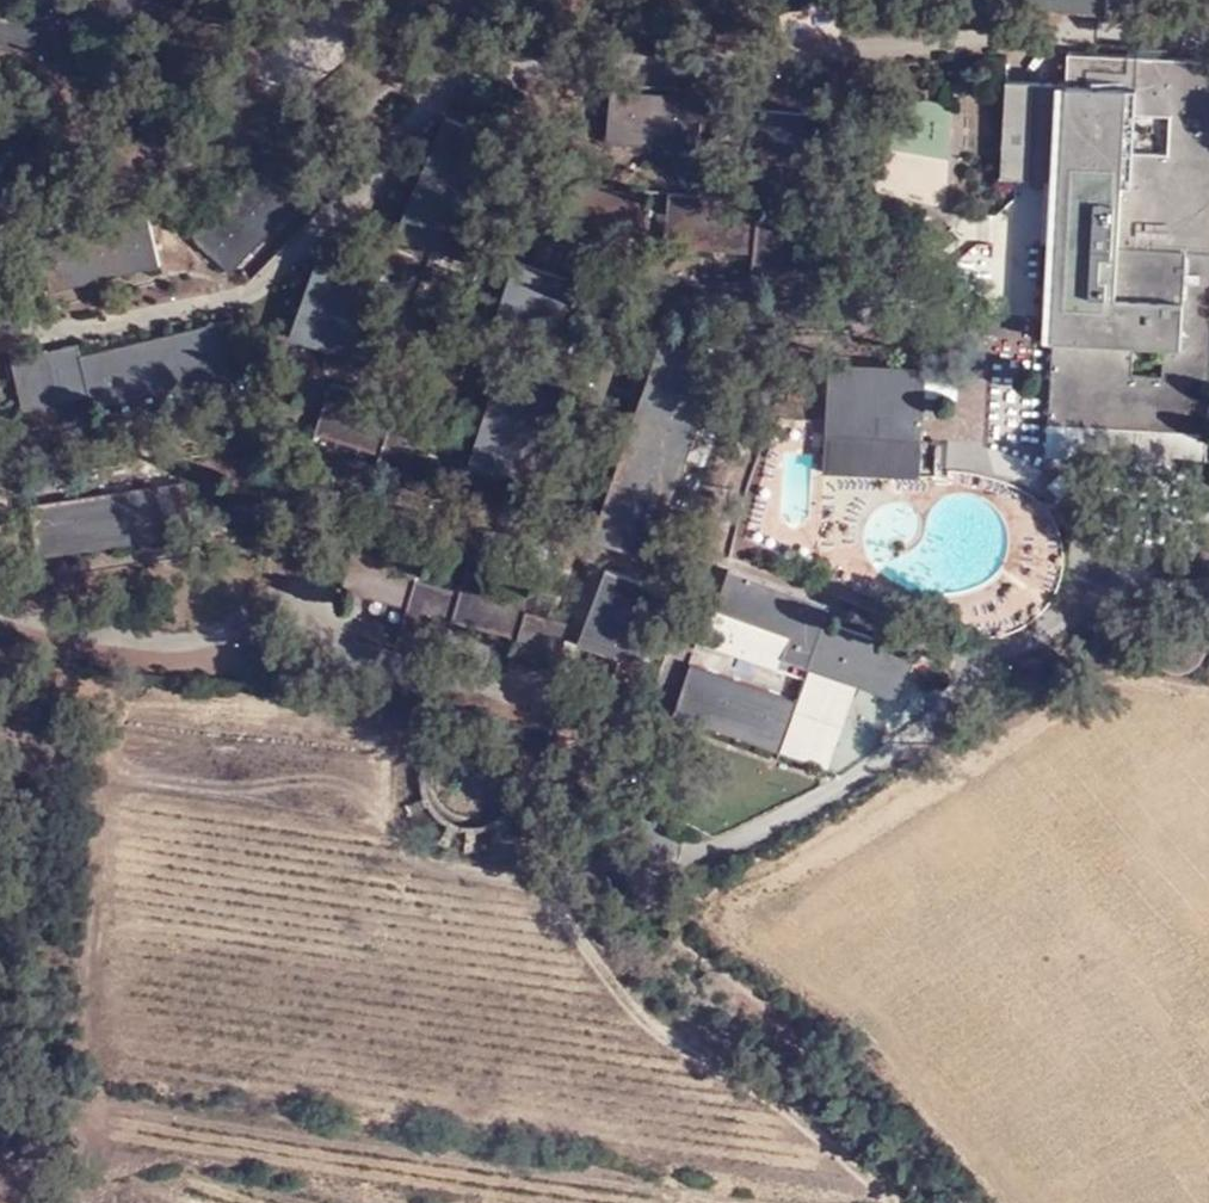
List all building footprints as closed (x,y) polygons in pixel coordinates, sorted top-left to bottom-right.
[(1074,10),(1092,12),(1105,12),(1106,0),(963,0),(961,22),(993,31),(995,7),(1074,10)] [(1092,12),(1074,10),(1071,58),(1089,59),(1092,12)] [(1071,58),(1067,58),(1065,86),(1005,83),(1000,180),(1050,182),(1062,183),(1053,341),(1049,426),(1204,435),(1208,341),(1208,66),(1089,59),(1071,58)] [(607,144),(695,152),(700,99),(610,91),(607,144)] [(393,238),(402,242),(452,122),(444,118),(393,238)] [(452,122),(402,242),(451,262),(502,144),(452,122)] [(226,276),(308,194),(270,155),(188,239),(226,276)] [(625,250),(639,201),(577,181),(562,230),(625,250)] [(1062,183),(1050,182),(1041,340),(1053,341),(1062,183)] [(757,203),(668,195),(663,246),(752,254),(751,272),(798,276),(801,225),(755,222),(757,203)] [(48,295),(157,269),(146,217),(38,242),(48,295)] [(289,339),(297,342),(333,243),(325,240),(289,339)] [(333,243),(297,342),(347,360),(382,261),(333,243)] [(548,360),(573,284),(512,264),(487,339),(548,360)] [(91,409),(243,372),(231,320),(79,357),(77,346),(10,363),(21,413),(89,398),(91,409)] [(882,465),(882,477),(918,480),(924,371),(830,365),(826,425),(824,461),(882,465)] [(527,486),(558,389),(499,369),(468,466),(527,486)] [(418,481),(435,431),(392,418),(395,408),(331,384),(314,435),(378,457),(375,467),(418,481)] [(778,422),(771,545),(819,547),(823,473),(824,461),(826,425),(778,422)] [(1202,466),(1204,435),(1049,426),(1046,456),(1202,466)] [(823,473),(882,477),(882,465),(824,461),(823,473)] [(36,559),(190,537),(183,484),(28,507),(36,559)] [(554,675),(568,624),(524,612),(530,590),(465,570),(458,594),(415,581),(421,559),(357,540),(342,591),(405,610),(399,632),(442,645),(450,621),(516,641),(510,662),(554,675)] [(576,644),(633,666),(664,592),(606,569),(576,644)] [(727,574),(713,614),(786,640),(780,661),(806,670),(898,702),(915,658),(823,625),(828,611),(727,574)] [(1189,615),(1169,610),(1157,622),(1194,661),(1203,644),(1203,624),(1189,615)] [(786,640),(713,614),(702,647),(802,682),(806,670),(780,661),(786,640)] [(1194,661),(1157,622),(1149,627),(1152,651),(1163,661),(1179,666),(1194,661)] [(778,753),(796,702),(691,666),(673,718),(778,753)] [(410,817),(428,805),(424,797),(404,808),(410,817)] [(522,834),(506,818),(500,822),(513,840),(522,834)] [(449,849),(456,829),(448,824),(439,845),(449,849)] [(466,854),(477,854),(476,831),(467,830),(466,854)]
